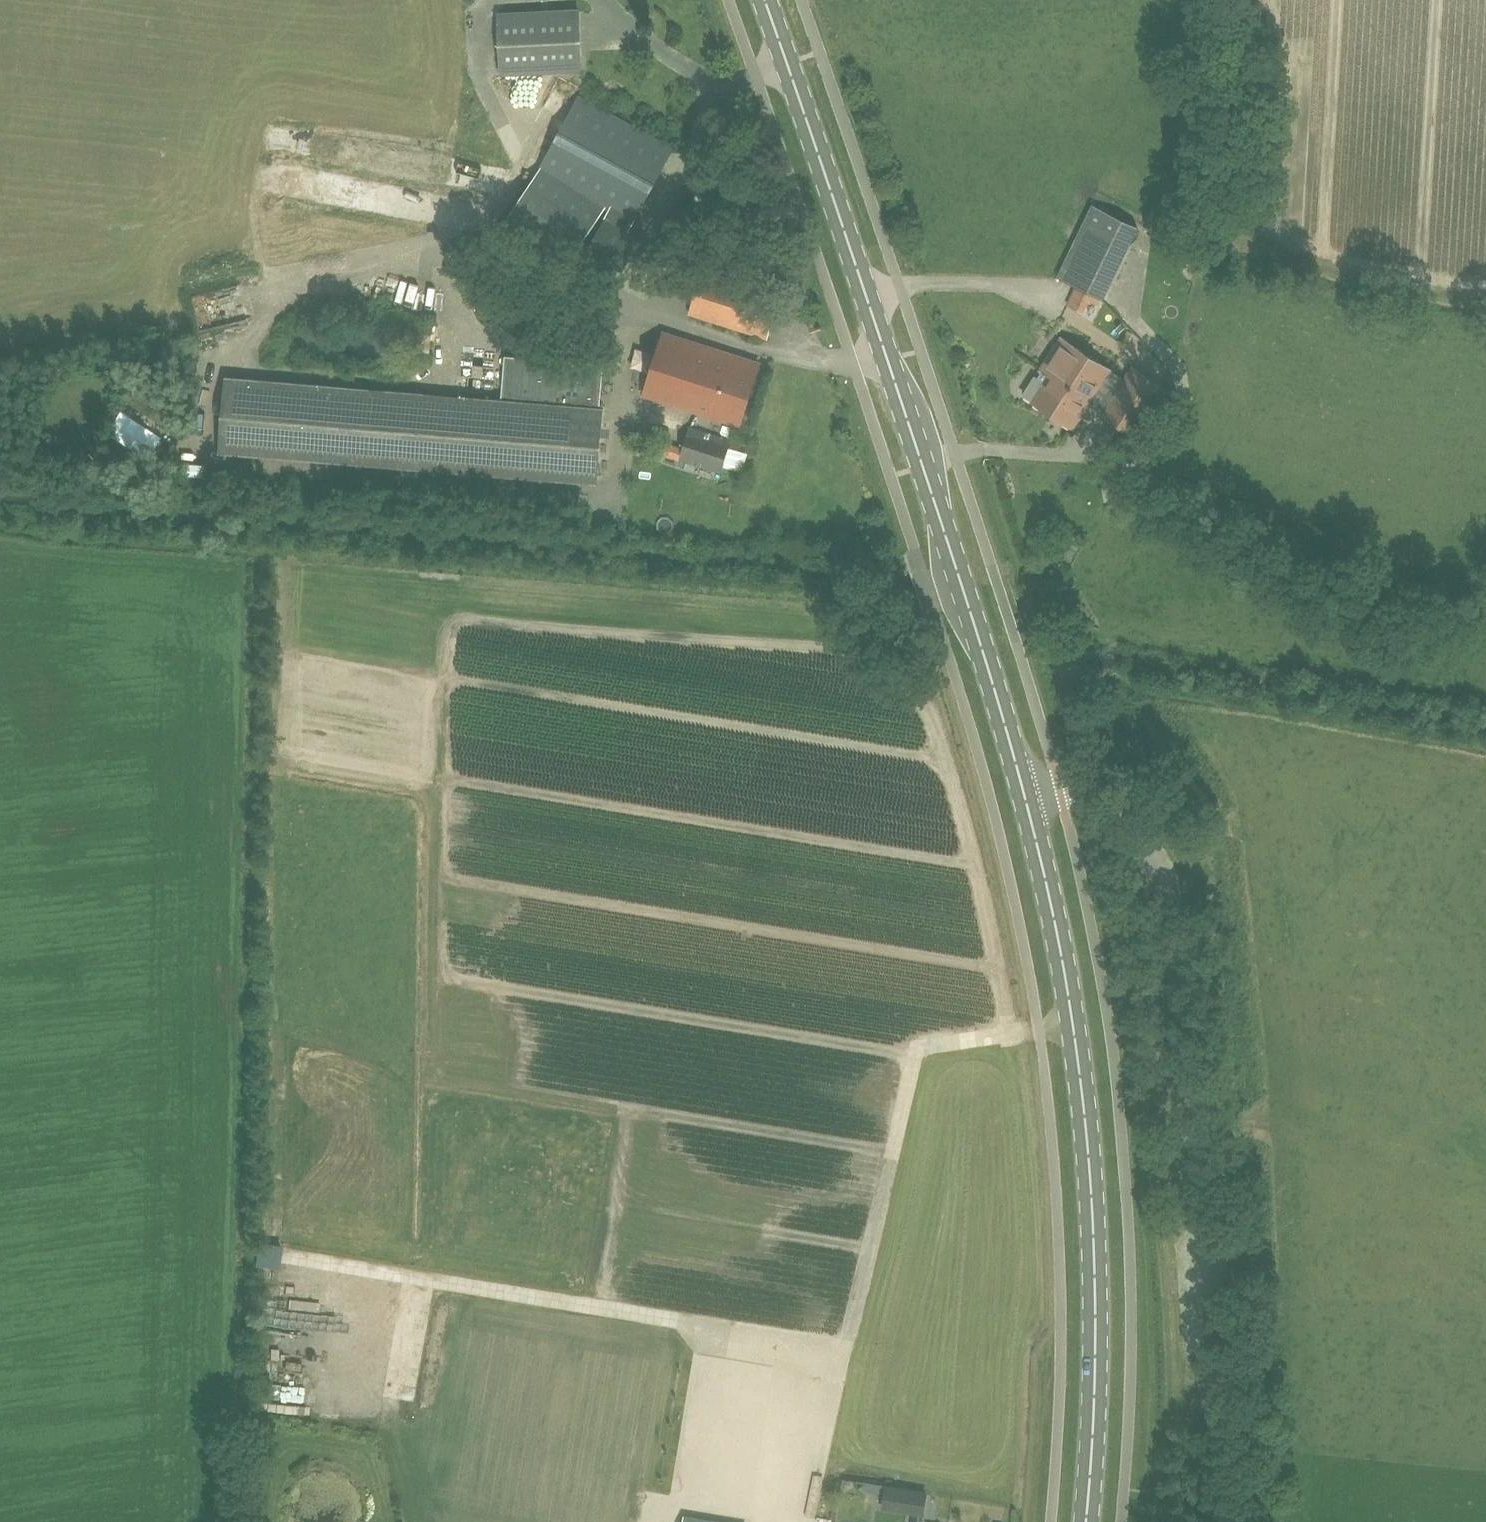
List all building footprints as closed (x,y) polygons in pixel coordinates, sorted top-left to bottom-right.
[(581,68),(578,9),(498,12),(501,72),(581,68)] [(509,72),(510,92),(529,91),(527,71),(509,72)] [(564,269),(593,226),(606,206),(611,208),(588,251),(623,270),(641,237),(629,230),(674,147),(580,95),(539,169),(529,183),(500,227),(564,269)] [(392,184),(386,209),(420,216),(426,191),(392,184)] [(1088,300),(1098,305),(1102,297),(1104,298),(1139,226),(1094,204),(1059,277),(1075,284),(1066,304),(1082,311),(1088,300)] [(767,337),(781,293),(704,269),(690,314),(767,337)] [(739,424),(759,362),(662,332),(643,393),(739,424)] [(1023,393),(1031,398),(1030,399),(1072,426),(1096,389),(1109,369),(1110,368),(1060,336),(1039,368),(1047,373),(1042,381),(1034,375),(1023,393)] [(505,356),(501,396),(501,399),(227,376),(220,440),(219,453),(597,484),(603,407),(599,407),(603,364),(505,356)] [(1123,378),(1109,369),(1096,389),(1110,398),(1100,413),(1132,433),(1163,386),(1131,365),(1123,378)] [(659,407),(655,420),(676,426),(679,413),(659,407)] [(720,472),(731,439),(691,426),(684,447),(665,441),(661,452),(720,472)] [(349,1417),(350,1406),(332,1404),(330,1416),(349,1417)] [(886,1485),(883,1505),(922,1511),(926,1492),(886,1485)]
